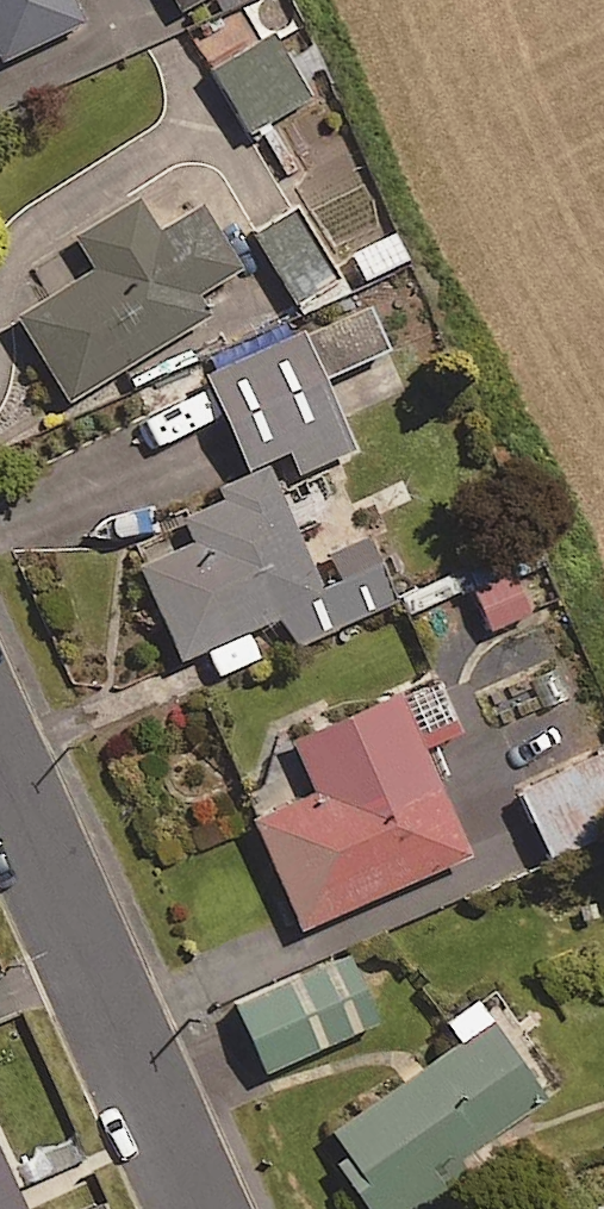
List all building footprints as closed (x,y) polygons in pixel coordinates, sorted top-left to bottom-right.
[(69,0),(0,0),(0,56),(78,18),(69,0)] [(303,95),(266,32),(208,66),(244,129),(303,95)] [(192,291),(235,264),(195,200),(152,227),(133,197),(70,236),(91,270),(16,317),(66,397),(204,311),(192,291)] [(381,345),(363,305),(202,378),(242,465),(281,447),(292,470),(347,445),(316,375),(381,345)] [(391,597),(363,536),(322,555),(331,577),(315,584),(263,471),(178,510),(189,534),(132,560),(175,656),(274,611),(288,643),(391,597)] [(528,610),(512,572),(472,589),(488,627),(528,610)] [(257,769),(272,803),(243,816),(292,926),(463,851),(417,746),(453,730),(429,674),(288,735),(295,752),(257,769)] [(596,749),(512,786),(545,858),(603,832),(603,767),(596,749)] [(371,1019),(341,953),(232,1003),(262,1069),(371,1019)] [(472,997),(438,1021),(452,1040),(320,1134),(373,1208),(439,1208),(460,1194),(441,1168),(542,1096),(472,997)]
